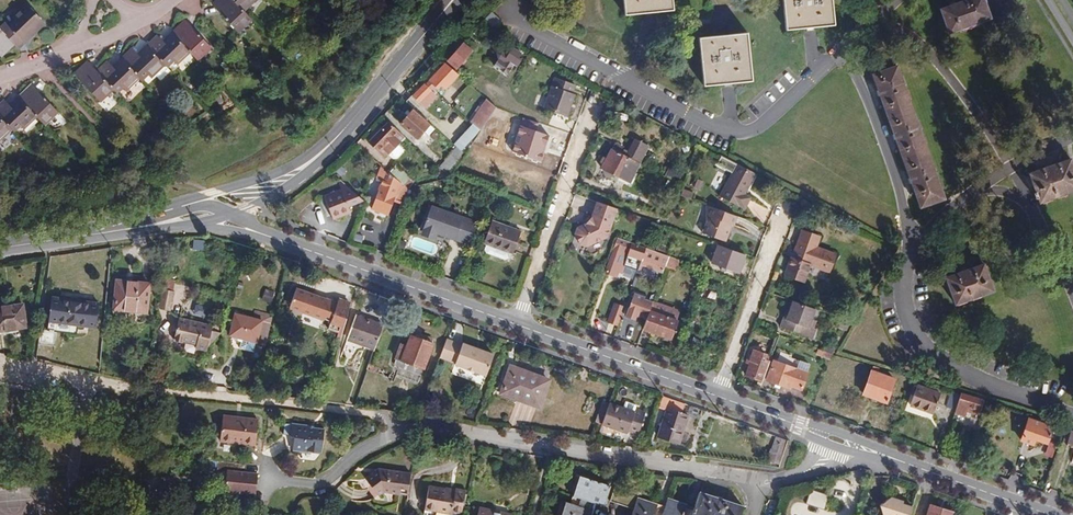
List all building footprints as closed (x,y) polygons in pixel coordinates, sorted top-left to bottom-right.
[(216,4),(225,13),(222,15),(237,32),(251,19),(243,10),(253,0),(221,0),(216,4)] [(672,0),(624,0),(625,15),(673,10),(672,0)] [(832,0),(783,0),(786,30),(834,25),(832,0)] [(949,33),(990,18),(984,0),(965,0),(940,9),(949,33)] [(214,7),(222,15),(225,13),(216,4),(214,7)] [(20,13),(36,32),(45,23),(29,5),(20,13)] [(478,25),(489,31),(500,20),(492,11),(478,25)] [(15,22),(29,38),(36,32),(20,13),(14,18),(17,21),(15,22)] [(186,20),(183,23),(191,31),(194,29),(186,20)] [(29,38),(15,22),(11,26),(7,22),(1,28),(0,27),(0,51),(3,53),(14,43),(18,48),(29,38)] [(108,63),(98,72),(99,74),(97,76),(86,64),(75,75),(99,101),(113,88),(117,92),(123,86),(128,91),(140,79),(141,80),(147,73),(150,77),(164,65),(169,70),(187,54),(194,62),(211,47),(194,29),(191,31),(183,23),(172,34),(175,37),(166,45),(158,37),(148,47),(149,48),(141,56),(134,49),(122,60),(123,61),(115,69),(108,63)] [(752,81),(747,33),(699,38),(704,86),(752,81)] [(472,51),(463,43),(448,60),(457,68),(472,51)] [(508,54),(503,51),(497,52),(498,59),(494,65),(508,74),(512,69),(514,70),(522,58),(519,56),(521,53),(512,47),(508,54)] [(99,74),(98,72),(89,62),(86,64),(97,76),(99,74)] [(446,89),(459,75),(446,63),(429,81),(435,87),(438,89),(441,85),(446,89)] [(944,198),(896,66),(872,74),(920,207),(944,198)] [(556,78),(543,108),(567,117),(575,94),(573,93),(576,85),(556,78)] [(426,84),(433,90),(435,87),(429,81),(426,84)] [(406,101),(421,115),(440,97),(433,90),(426,84),(425,83),(406,101)] [(39,97),(41,94),(33,85),(30,88),(39,97)] [(0,143),(19,125),(22,129),(36,117),(43,125),(58,111),(41,94),(39,97),(30,88),(19,99),(22,102),(13,110),(5,102),(0,107),(0,143)] [(486,121),(496,107),(486,99),(481,105),(471,122),(481,129),(486,121)] [(504,111),(496,107),(486,121),(493,126),(504,111)] [(417,138),(424,131),(429,124),(413,110),(400,124),(417,138)] [(504,111),(493,126),(498,130),(509,114),(504,111)] [(387,151),(403,135),(388,122),(368,142),(381,154),(386,150),(387,151)] [(461,151),(480,131),(472,123),(457,140),(454,144),(457,147),(461,151)] [(429,124),(424,131),(429,136),(435,129),(429,124)] [(475,153),(494,163),(506,140),(486,130),(481,140),(477,138),(473,145),(478,147),(475,152),(475,153)] [(430,136),(435,141),(440,135),(436,131),(430,136)] [(635,138),(626,157),(640,164),(649,145),(635,138)] [(682,148),(685,154),(691,152),(688,146),(682,148)] [(450,178),(451,178),(465,154),(461,151),(457,147),(445,161),(443,159),(437,166),(439,167),(450,178)] [(630,183),(640,164),(626,157),(620,153),(611,149),(601,168),(630,183)] [(1039,203),(1072,190),(1072,168),(1070,159),(1029,174),(1039,203)] [(389,172),(409,188),(415,183),(409,178),(411,176),(396,164),(389,172)] [(671,165),(664,176),(678,183),(684,172),(671,165)] [(737,165),(721,195),(745,208),(750,198),(744,195),(755,174),(737,165)] [(395,200),(404,203),(409,188),(381,166),(376,179),(382,181),(378,190),(372,210),(388,216),(395,200)] [(445,179),(450,178),(439,167),(436,171),(445,179)] [(704,182),(698,179),(693,188),(700,190),(704,182)] [(339,185),(341,190),(324,197),(333,219),(350,212),(348,206),(361,201),(362,199),(343,183),(339,185)] [(681,196),(693,200),(695,195),(683,191),(681,196)] [(491,207),(496,209),(500,199),(495,197),(491,207)] [(608,236),(618,208),(598,201),(593,216),(586,223),(578,227),(575,234),(580,244),(587,247),(602,239),(603,235),(608,236)] [(733,224),(737,214),(709,205),(706,214),(706,222),(702,232),(726,240),(729,228),(728,228),(730,223),(733,224)] [(452,213),(432,206),(423,229),(425,235),(432,237),(437,234),(439,230),(456,236),(455,240),(470,245),(477,226),(462,221),(451,217),(452,213)] [(462,221),(477,226),(478,222),(463,217),(462,221)] [(484,243),(486,244),(510,253),(513,254),(521,231),(492,221),(484,243)] [(802,231),(786,275),(804,281),(810,265),(829,272),(835,254),(816,247),(820,237),(802,231)] [(352,241),(372,248),(374,243),(365,240),(365,239),(354,235),(352,241)] [(617,237),(604,273),(620,279),(625,265),(638,269),(640,265),(642,258),(650,261),(654,251),(617,237)] [(397,246),(404,249),(406,242),(399,240),(397,246)] [(656,251),(658,252),(666,255),(669,247),(660,243),(656,251)] [(510,253),(486,244),(485,249),(486,253),(505,260),(509,258),(510,253)] [(746,255),(718,245),(711,263),(721,267),(727,269),(739,273),(746,255)] [(666,267),(670,256),(666,255),(658,252),(654,262),(659,264),(666,267)] [(680,260),(670,256),(666,267),(676,270),(680,260)] [(642,258),(640,265),(651,269),(654,262),(650,261),(642,258)] [(946,278),(955,304),(993,290),(983,264),(946,278)] [(173,290),(175,280),(165,276),(163,288),(173,290)] [(130,311),(146,313),(149,284),(117,281),(114,309),(130,311)] [(163,288),(159,307),(170,309),(174,290),(173,290),(163,288)] [(263,300),(270,302),(274,292),(266,289),(263,300)] [(330,328),(343,333),(350,304),(339,300),(337,305),(297,290),(291,308),(292,308),(300,311),(332,323),(330,328)] [(650,299),(634,293),(626,316),(635,319),(636,316),(644,319),(650,299)] [(88,327),(96,328),(99,303),(91,302),(91,304),(61,300),(61,299),(52,297),(49,321),(58,323),(58,321),(88,325),(88,327)] [(812,319),(816,309),(793,301),(789,312),(786,320),(783,319),(780,326),(814,338),(817,329),(814,328),(817,320),(812,319)] [(618,325),(625,307),(614,303),(608,322),(618,325)] [(650,310),(643,330),(671,340),(678,320),(675,319),(678,310),(657,303),(653,312),(650,310)] [(0,307),(0,331),(26,327),(23,304),(0,307)] [(300,311),(292,308),(290,314),(298,316),(300,311)] [(230,336),(232,336),(256,342),(266,345),(274,315),(255,311),(253,319),(236,314),(230,336)] [(375,349),(383,325),(356,316),(347,340),(365,346),(375,349)] [(196,347),(207,350),(207,349),(211,331),(213,326),(179,317),(174,339),(183,341),(183,340),(197,343),(196,347)] [(837,327),(847,332),(851,322),(841,318),(837,327)] [(211,331),(207,349),(222,334),(211,331)] [(412,331),(411,335),(407,345),(401,343),(394,363),(400,365),(396,374),(419,382),(433,343),(432,342),(433,338),(412,331)] [(46,337),(39,336),(37,348),(45,349),(46,337)] [(256,342),(232,336),(232,340),(242,342),(241,349),(253,352),(256,342)] [(455,365),(486,376),(494,354),(463,343),(462,345),(447,339),(440,357),(456,363),(455,365)] [(825,344),(823,351),(832,354),(836,348),(825,344)] [(360,360),(370,363),(375,349),(365,346),(360,360)] [(830,360),(832,354),(823,351),(816,348),(814,354),(830,360)] [(762,382),(770,361),(766,359),(768,354),(753,349),(748,361),(750,361),(744,375),(762,382)] [(773,361),(767,380),(790,388),(791,386),(801,390),(807,373),(810,364),(791,357),(791,356),(780,353),(777,362),(773,361)] [(370,363),(368,369),(392,378),(394,372),(370,363)] [(879,368),(873,366),(863,394),(886,403),(895,379),(880,373),(881,370),(879,369),(879,368)] [(513,375),(509,373),(502,392),(516,396),(515,398),(539,406),(549,380),(515,368),(513,375)] [(941,393),(917,385),(917,387),(914,396),(910,406),(933,414),(941,393)] [(442,390),(435,387),(432,398),(438,400),(442,390)] [(984,399),(961,392),(954,413),(965,417),(967,412),(979,415),(984,399)] [(949,399),(957,401),(959,395),(951,393),(949,399)] [(646,413),(636,410),(637,406),(626,401),(624,408),(603,401),(596,422),(627,433),(628,431),(638,435),(646,413)] [(378,409),(397,412),(398,405),(379,402),(378,409)] [(688,416),(667,409),(658,436),(679,443),(688,416)] [(258,420),(223,415),(220,441),(255,445),(258,420)] [(1052,427),(1029,419),(1021,440),(1033,444),(1036,439),(1047,443),(1052,427)] [(311,425),(292,423),(292,424),(290,435),(290,437),(294,437),(293,449),(311,452),(312,450),(322,451),(325,428),(311,427),(311,425)] [(768,461),(779,465),(787,441),(776,437),(772,449),(771,448),(769,454),(770,454),(768,461)] [(256,493),(258,474),(246,473),(247,465),(218,461),(217,470),(227,471),(226,480),(221,484),(219,496),(235,498),(235,493),(243,494),(243,492),(256,493)] [(409,495),(412,473),(379,469),(366,479),(378,495),(383,492),(400,494),(400,493),(409,495)] [(610,485),(581,476),(572,504),(567,502),(563,514),(590,514),(594,503),(604,506),(610,485)] [(699,492),(694,507),(667,499),(664,507),(637,499),(639,492),(616,485),(610,502),(634,509),(632,514),(741,514),(744,507),(699,492)] [(465,491),(455,490),(455,492),(428,487),(425,510),(424,514),(435,514),(435,511),(452,514),(452,513),(461,514),(465,491)] [(911,507),(902,504),(896,503),(897,500),(889,498),(879,506),(886,514),(909,514),(911,507)] [(953,512),(930,505),(927,514),(952,514),(953,512)]
